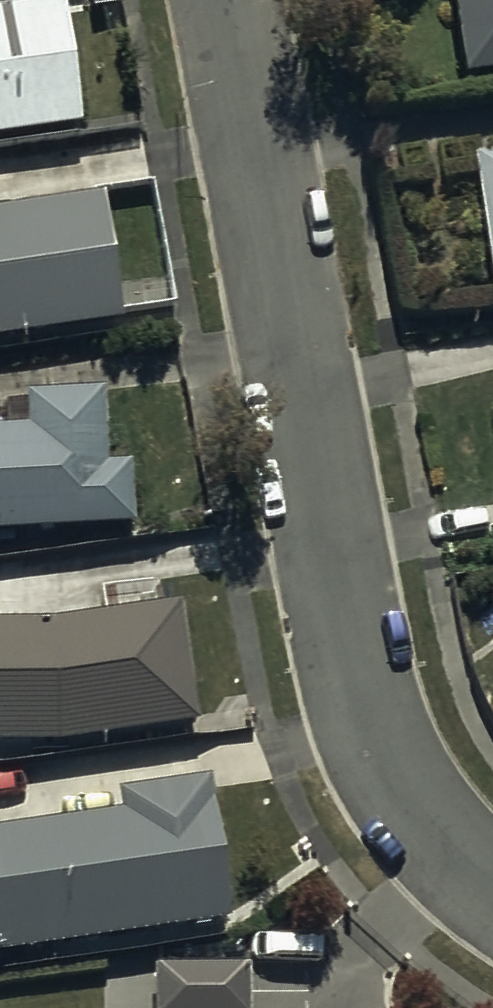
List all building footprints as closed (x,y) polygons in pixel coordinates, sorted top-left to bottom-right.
[(462,85),(492,81),(492,0),(451,0),(462,85)] [(0,18),(0,137),(75,129),(61,11),(0,18)] [(474,165),(492,295),(492,163),(474,165)] [(0,220),(0,349),(120,331),(103,205),(0,220)] [(135,538),(133,475),(109,476),(106,401),(22,404),(22,412),(5,413),(6,439),(0,440),(0,543),(135,538)] [(0,615),(0,736),(63,736),(200,715),(181,596),(55,615),(0,615)] [(231,926),(211,786),(116,800),(119,822),(0,839),(0,961),(231,926)] [(158,975),(158,1007),(246,1007),(246,974),(158,975)]
